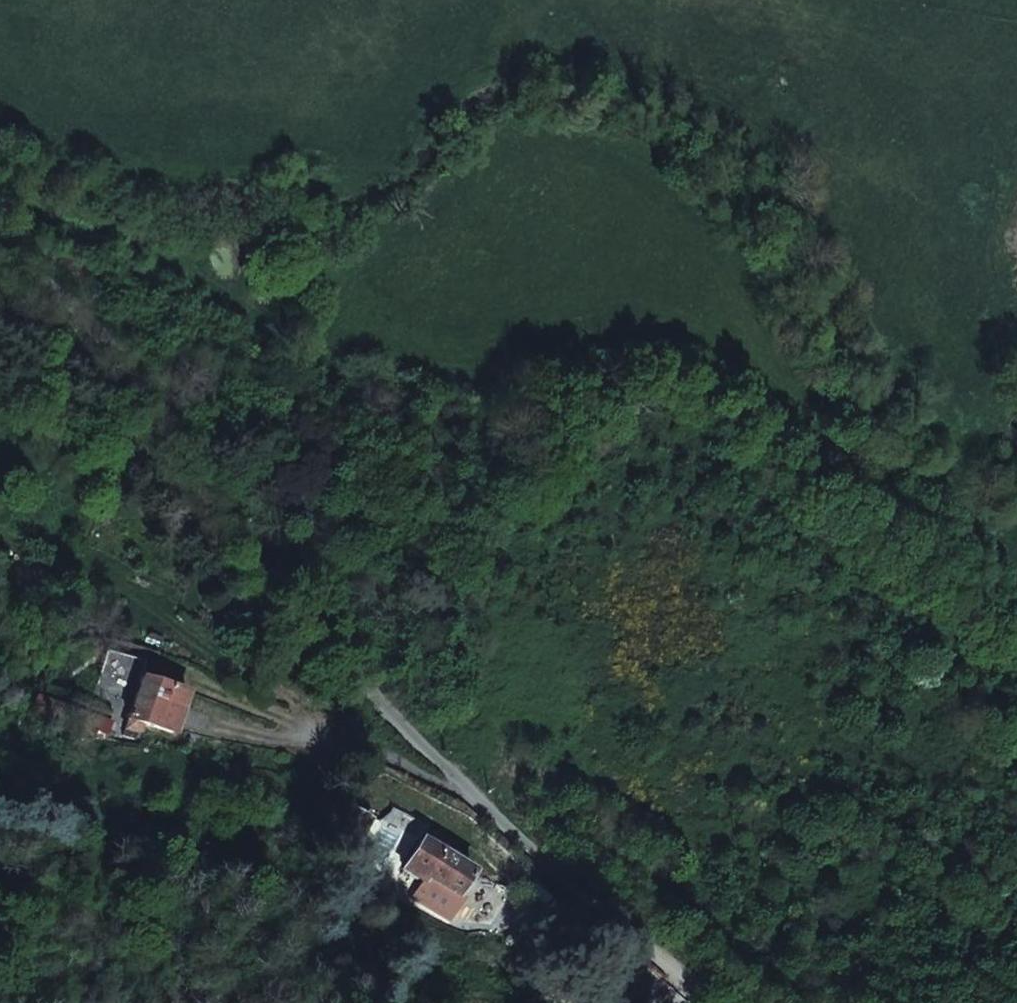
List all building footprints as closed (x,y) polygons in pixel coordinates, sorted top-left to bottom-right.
[(188,693),(142,679),(128,728),(142,733),(145,722),(178,731),(188,693)] [(90,712),(85,728),(99,732),(104,717),(90,712)] [(373,820),(350,806),(328,851),(350,862),(373,820)] [(473,870),(421,838),(404,867),(424,881),(428,875),(457,894),(473,870)]
